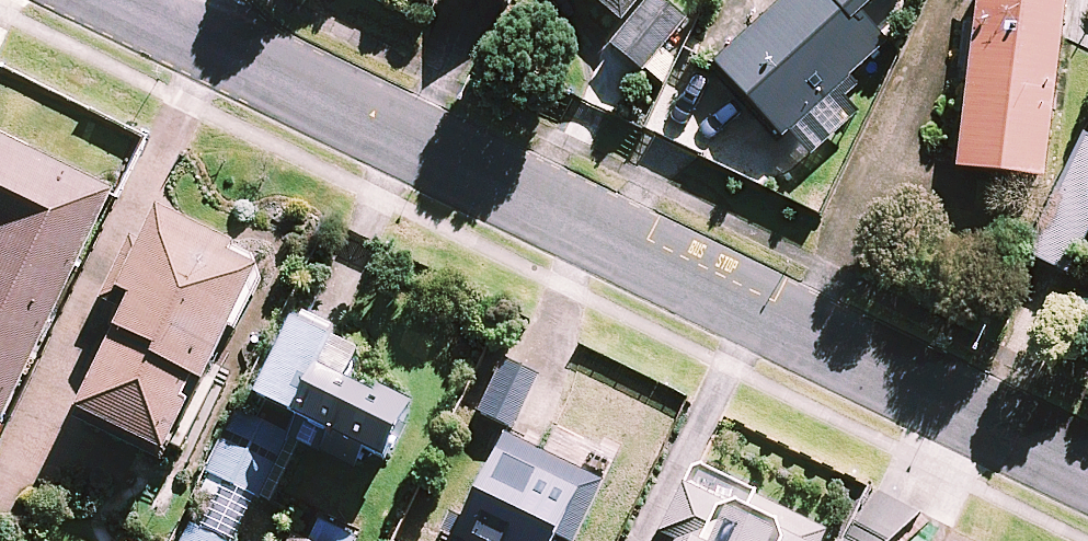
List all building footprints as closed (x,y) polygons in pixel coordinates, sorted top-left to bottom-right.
[(640,0),(593,0),(621,23),(640,0)] [(661,0),(646,0),(609,45),(643,73),(687,21),(661,0)] [(714,63),(782,138),(887,43),(860,13),(874,0),(784,0),(714,63)] [(954,168),(1043,178),(1065,0),(975,0),(954,168)] [(106,187),(0,135),(0,405),(106,187)] [(258,262),(156,211),(117,291),(130,297),(74,410),(162,453),(258,262)] [(352,353),(290,323),(254,396),(335,436),(329,448),(373,470),(405,406),(341,375),(352,353)] [(504,359),(479,413),(514,430),(519,419),(544,431),(565,387),(504,359)] [(289,431),(243,406),(205,477),(214,482),(182,540),(230,540),(289,431)] [(504,435),(456,532),(472,540),(549,540),(553,534),(568,540),(572,540),(601,483),(504,435)] [(823,534),(692,468),(658,536),(668,540),(819,540),(823,534)]
